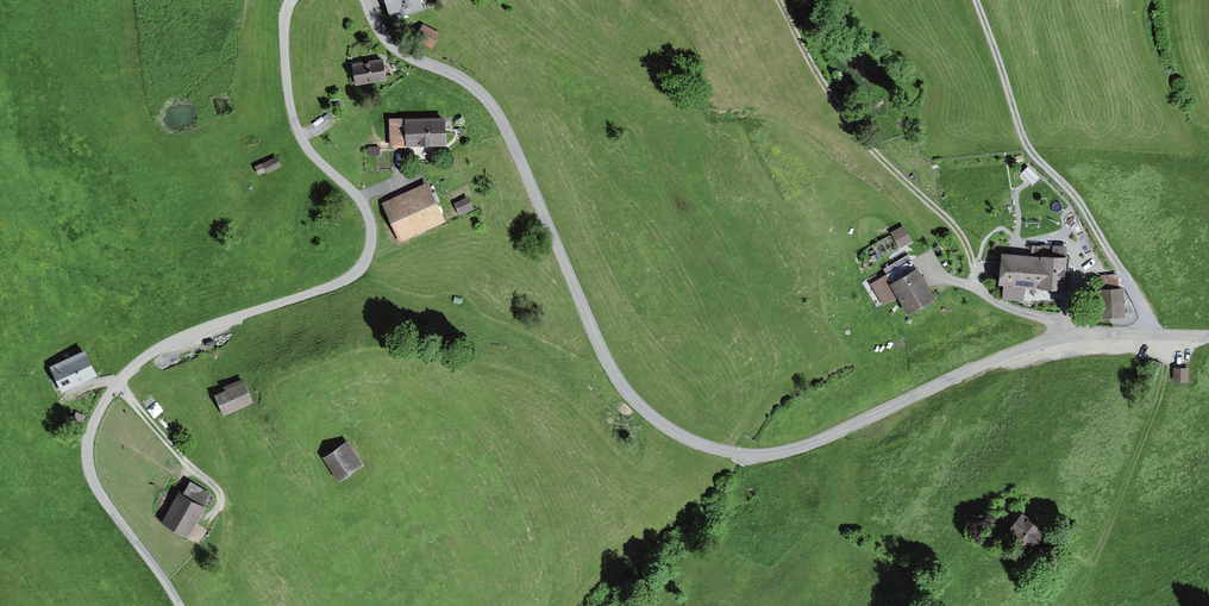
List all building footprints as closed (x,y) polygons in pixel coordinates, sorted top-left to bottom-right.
[(394,18),(428,7),(426,0),(389,0),(394,18)] [(438,46),(443,30),(423,23),(418,40),(438,46)] [(385,60),(352,65),(354,83),(388,78),(385,60)] [(451,115),(393,119),(395,148),(453,144),(451,115)] [(262,164),(255,167),(257,170),(264,167),(265,170),(281,162),(276,153),(260,161),(262,164)] [(434,181),(388,200),(404,239),(450,220),(434,181)] [(471,197),(458,203),(464,215),(477,210),(471,197)] [(900,247),(915,240),(907,223),(892,230),(900,247)] [(1072,257),(1006,252),(1004,285),(1070,290),(1072,257)] [(892,273),(870,284),(881,305),(901,295),(909,312),(936,299),(921,270),(897,282),(892,273)] [(1121,282),(1121,272),(1111,272),(1110,282),(1121,282)] [(1127,289),(1101,290),(1102,320),(1128,318),(1127,289)] [(89,350),(53,366),(65,393),(101,377),(89,350)] [(1188,370),(1175,369),(1174,380),(1187,381),(1188,370)] [(247,378),(218,391),(228,414),(257,402),(247,378)] [(353,443),(328,459),(342,481),(367,465),(353,443)] [(191,482),(167,518),(191,534),(215,497),(191,482)] [(1032,514),(1015,534),(1044,558),(1061,538),(1032,514)]
